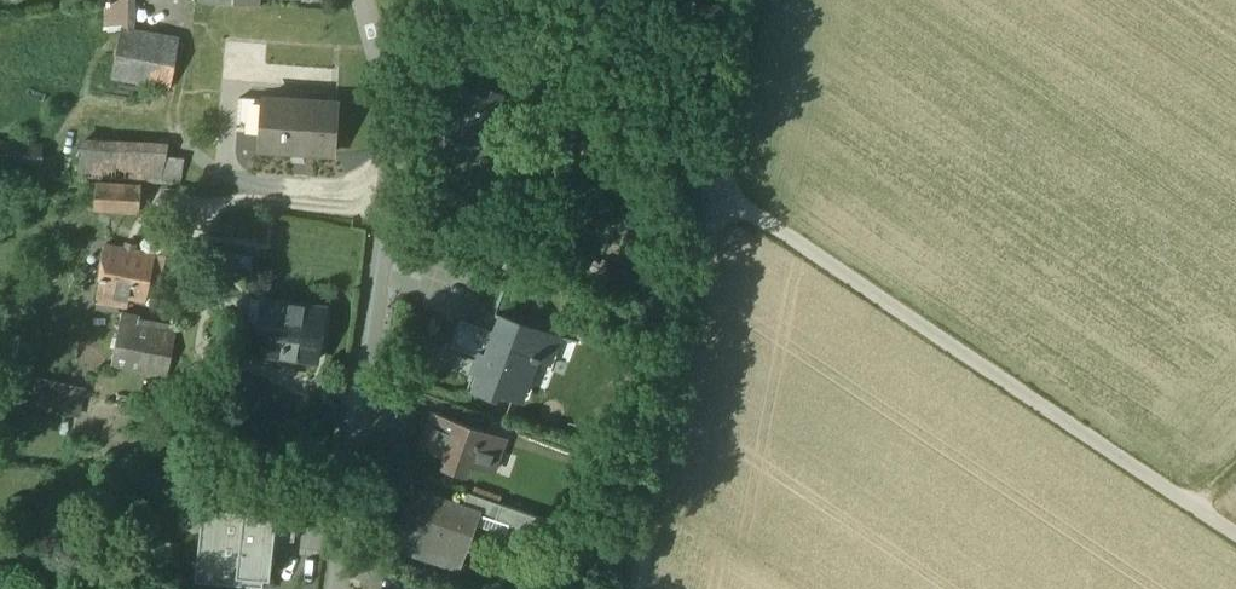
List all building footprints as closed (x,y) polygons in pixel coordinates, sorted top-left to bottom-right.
[(117,31),(133,32),(134,0),(105,0),(105,29),(117,31)] [(138,32),(133,32),(117,31),(109,77),(170,89),(179,42),(138,32)] [(498,104),(506,108),(518,80),(488,66),(476,92),(484,96),(486,90),(501,97),(498,102),(498,104)] [(474,145),(479,147),(488,126),(498,104),(498,102),(501,97),(486,90),(484,96),(476,92),(458,85),(439,129),(474,145)] [(237,131),(261,133),(264,100),(240,98),(237,131)] [(260,149),(333,154),(336,104),(264,99),(264,100),(261,133),(260,149)] [(532,145),(488,126),(479,147),(478,147),(544,176),(557,146),(536,137),(532,145)] [(474,145),(439,129),(428,151),(461,165),(466,163),(474,145)] [(40,170),(42,161),(43,146),(0,142),(0,166),(40,170)] [(75,178),(162,184),(166,157),(167,153),(79,146),(75,178)] [(162,184),(180,186),(184,160),(166,157),(162,184)] [(56,162),(42,161),(40,170),(39,180),(54,181),(56,162)] [(96,210),(139,213),(140,188),(97,185),(96,210)] [(96,305),(122,309),(124,299),(144,302),(146,288),(148,281),(160,283),(165,261),(105,246),(96,305)] [(148,281),(146,288),(158,291),(160,283),(148,281)] [(256,351),(315,361),(324,307),(251,295),(246,328),(260,330),(256,351)] [(504,316),(498,334),(524,344),(530,326),(504,316)] [(177,329),(120,317),(111,367),(168,379),(177,329)] [(496,393),(515,400),(523,379),(526,380),(534,358),(538,360),(539,359),(549,363),(559,336),(530,326),(524,344),(498,334),(461,321),(451,347),(480,357),(467,389),(493,399),(496,393)] [(77,417),(79,408),(56,403),(59,386),(33,380),(27,407),(77,417)] [(56,403),(79,408),(83,391),(59,386),(56,403)] [(444,468),(464,475),(468,464),(491,473),(504,438),(431,412),(418,447),(448,457),(444,468)] [(418,541),(464,558),(480,514),(481,512),(462,506),(454,503),(453,505),(412,490),(406,506),(398,528),(420,536),(418,541)] [(507,530),(539,542),(541,536),(546,522),(547,521),(467,492),(462,506),(481,512),(480,514),(509,525),(507,530)] [(277,506),(274,537),(294,540),(298,500),(255,495),(254,504),(277,506)] [(262,585),(263,577),(269,577),(274,537),(277,506),(254,504),(243,503),(243,511),(219,508),(220,500),(203,498),(195,578),(262,585)] [(398,528),(406,506),(390,500),(381,522),(398,528)] [(460,571),(464,558),(418,541),(413,554),(460,571)]
